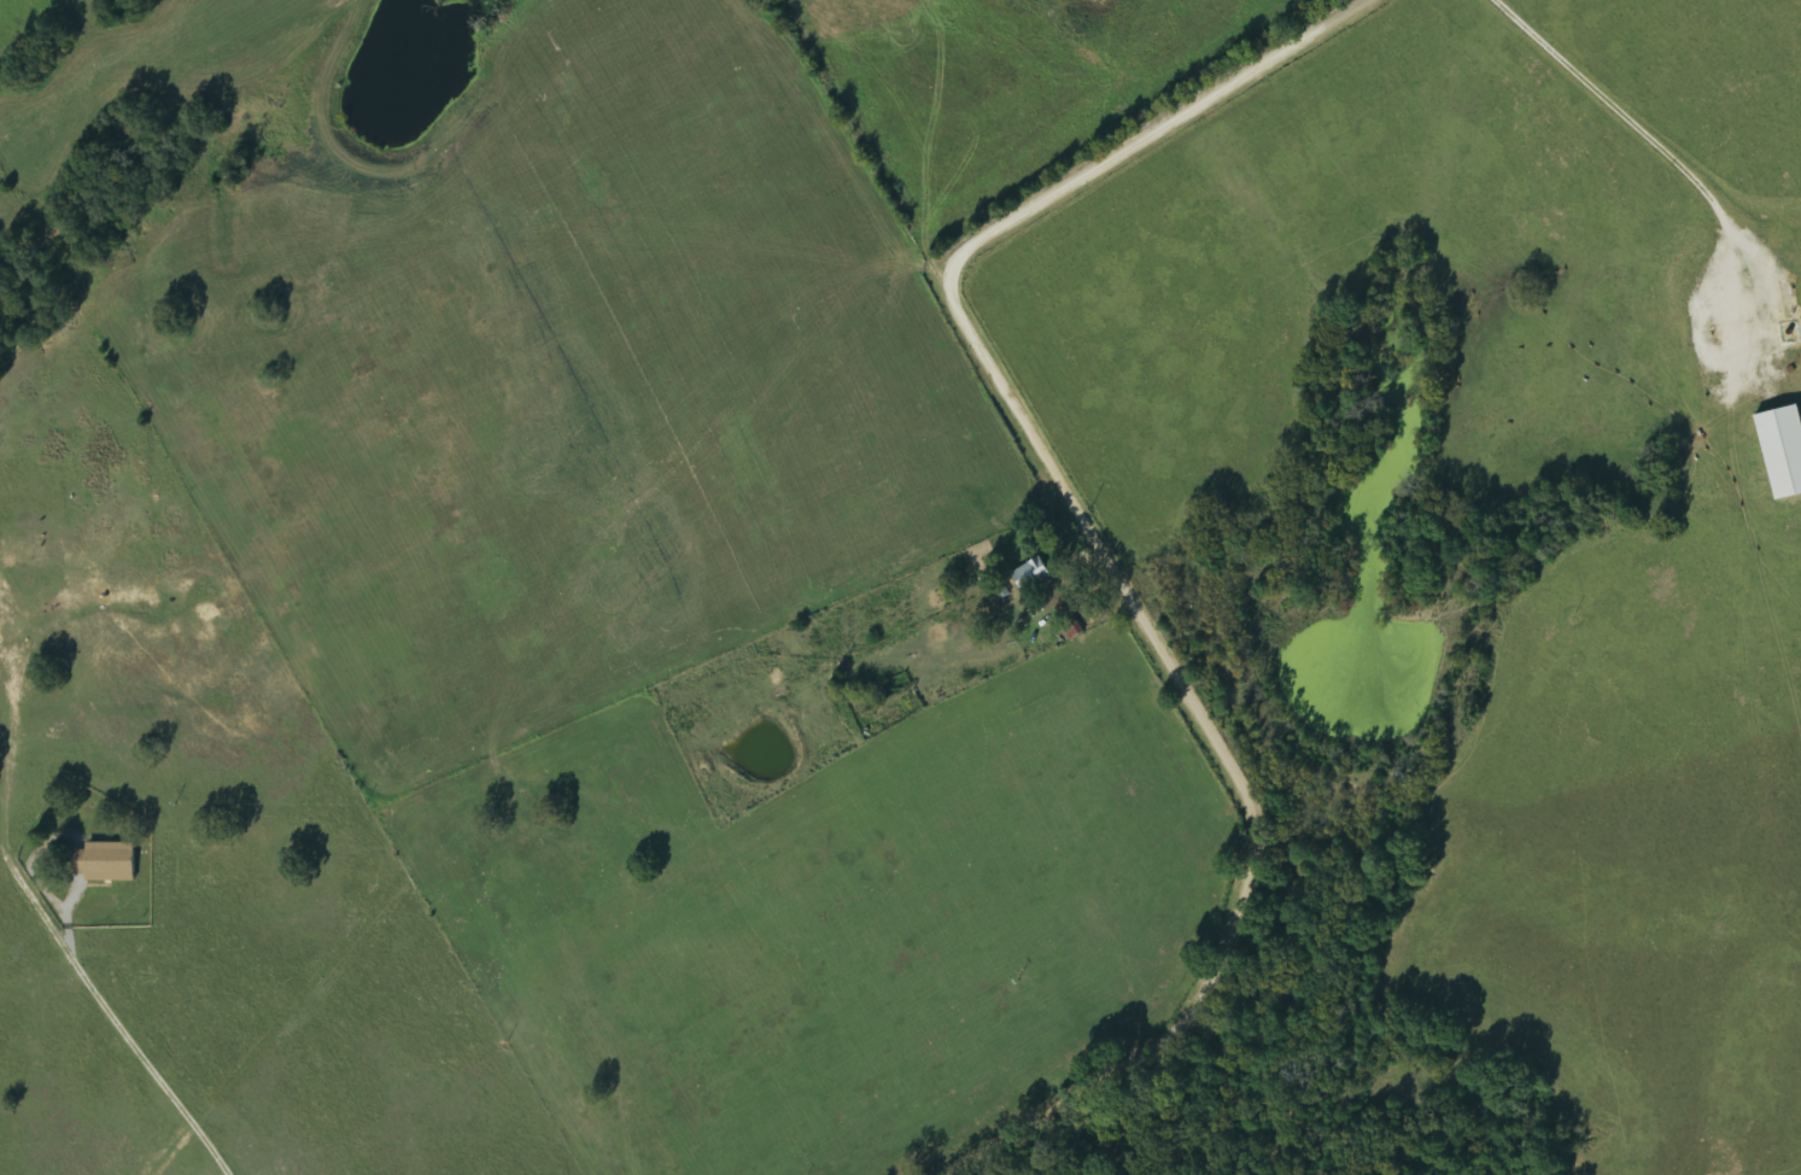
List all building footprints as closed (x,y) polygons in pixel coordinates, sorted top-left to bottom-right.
[(1053,579),(1042,559),(1015,574),(1026,594),(1053,579)] [(90,882),(138,881),(137,843),(90,843),(90,850),(77,850),(77,874),(90,874),(90,882)]
